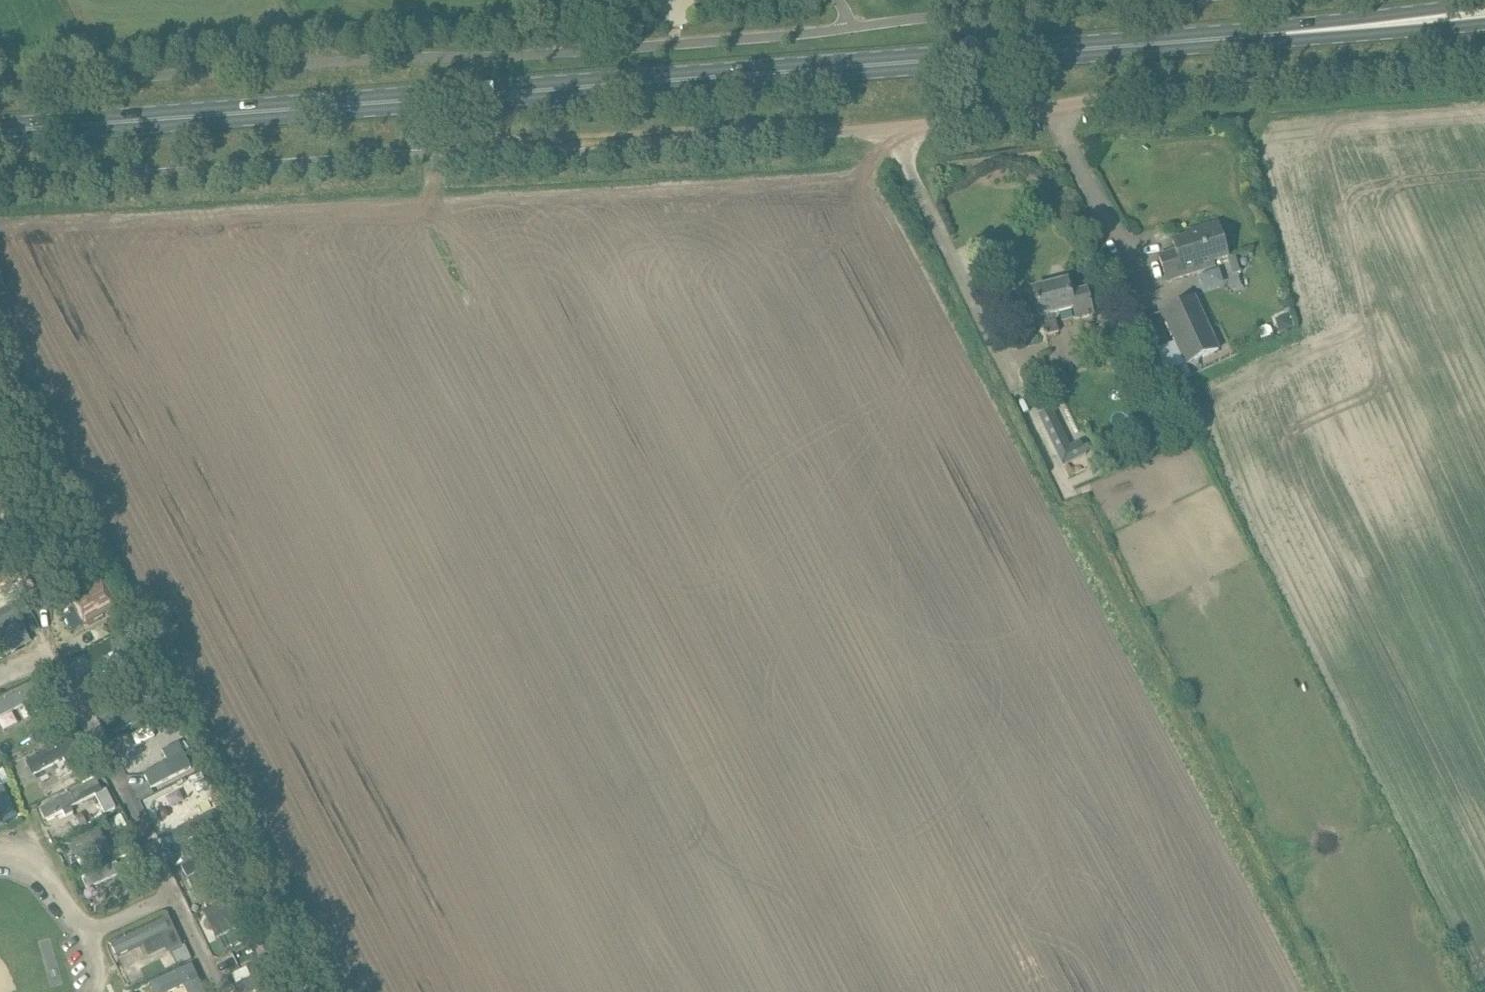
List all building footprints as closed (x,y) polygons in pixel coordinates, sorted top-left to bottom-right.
[(1159,257),(1165,276),(1167,284),(1215,269),(1214,265),(1229,260),(1219,227),(1215,228),(1213,225),(1201,228),(1202,232),(1173,241),(1176,252),(1159,257)] [(1045,336),(1059,332),(1054,314),(1074,309),(1077,320),(1094,316),(1088,290),(1070,294),(1067,282),(1032,291),(1040,318),(1045,336)] [(1220,350),(1195,297),(1160,313),(1186,366),(1220,350)] [(1280,318),(1277,324),(1280,332),(1292,328),(1288,315),(1280,318)] [(1106,323),(1115,355),(1139,349),(1132,317),(1106,323)] [(1052,408),(1039,415),(1064,466),(1087,454),(1081,441),(1071,445),(1052,408)] [(70,598),(83,619),(115,601),(103,579),(70,598)] [(10,602),(4,589),(0,591),(0,607),(10,602)] [(0,614),(0,639),(5,653),(31,644),(18,608),(0,614)] [(41,693),(34,682),(0,702),(0,717),(41,693)] [(56,745),(26,763),(36,778),(54,767),(60,777),(72,770),(56,745)] [(1,813),(5,821),(19,814),(5,785),(11,782),(4,767),(0,769),(0,814),(1,813)] [(108,789),(103,791),(97,779),(39,806),(44,819),(98,794),(106,812),(116,807),(108,789)] [(213,851),(181,868),(184,872),(188,879),(203,872),(205,871),(206,872),(212,883),(233,872),(240,868),(227,843),(244,835),(239,824),(207,841),(213,851)] [(103,831),(67,844),(75,866),(111,853),(103,831)] [(83,875),(88,890),(126,876),(121,861),(83,875)] [(171,917),(111,940),(116,954),(154,940),(160,956),(183,947),(171,917)] [(256,975),(253,965),(232,972),(239,991),(252,991),(254,991),(250,977),(256,975)]
